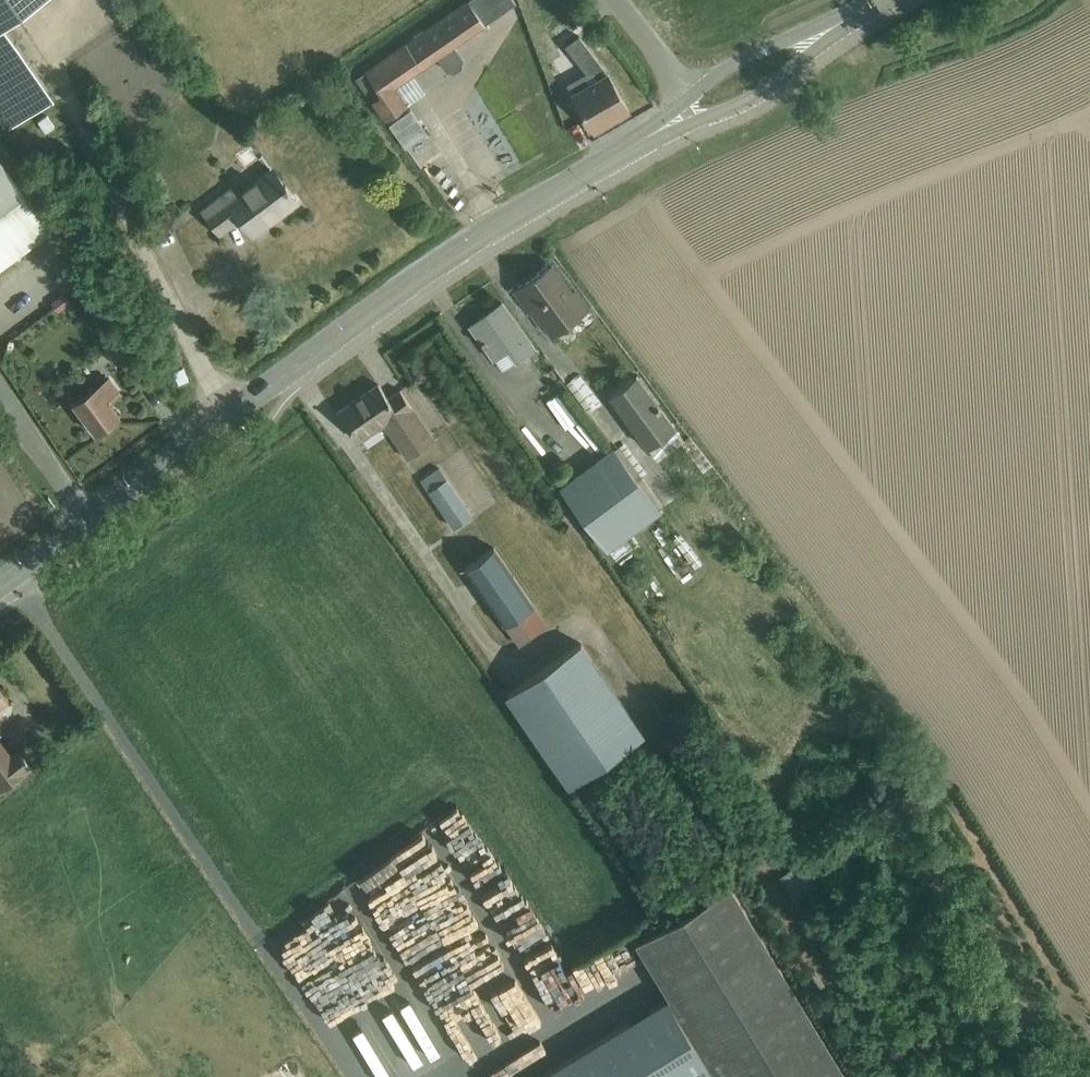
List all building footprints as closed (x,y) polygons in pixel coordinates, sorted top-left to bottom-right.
[(8,127),(52,96),(2,25),(36,0),(0,0),(0,115),(8,127)] [(514,0),(469,0),(468,1),(484,24),(516,3),(514,0)] [(463,59),(454,46),(484,24),(468,1),(368,70),(383,93),(373,100),(387,119),(408,104),(396,86),(437,57),(447,71),(454,71),(461,66),(463,59)] [(593,128),(628,108),(608,75),(577,37),(565,46),(586,72),(567,84),(593,128)] [(49,231),(0,163),(0,267),(49,231)] [(253,235),(298,202),(286,185),(285,185),(273,169),(242,192),(235,184),(201,209),(220,235),(241,219),(253,235)] [(552,332),(586,307),(575,291),(571,294),(550,266),(519,288),(552,332)] [(63,292),(52,301),(58,310),(70,302),(63,292)] [(503,372),(517,362),(535,349),(501,303),(469,326),(494,360),(503,372)] [(177,370),(174,371),(178,381),(179,383),(182,382),(186,380),(188,379),(187,375),(185,371),(183,367),(179,369),(177,370)] [(623,410),(649,446),(679,424),(641,372),(611,394),(623,410)] [(110,403),(121,395),(109,379),(74,403),(96,433),(119,416),(110,403)] [(407,458),(434,440),(399,391),(387,399),(376,384),(336,412),(356,441),(382,423),(407,458)] [(679,424),(649,446),(659,459),(689,437),(679,424)] [(608,549),(658,510),(612,449),(561,488),(608,549)] [(454,527),(471,515),(441,471),(424,482),(454,527)] [(698,551),(691,531),(681,535),(689,555),(698,551)] [(546,625),(533,606),(494,548),(466,568),(505,625),(518,645),(546,625)] [(570,786),(642,735),(579,644),(506,695),(570,786)] [(3,791),(34,767),(18,748),(11,753),(0,739),(0,787),(3,791)] [(444,814),(451,828),(472,816),(465,803),(444,814)] [(808,867),(785,881),(796,902),(820,888),(808,867)] [(729,885),(634,943),(668,998),(538,1076),(846,1076),(729,885)]
